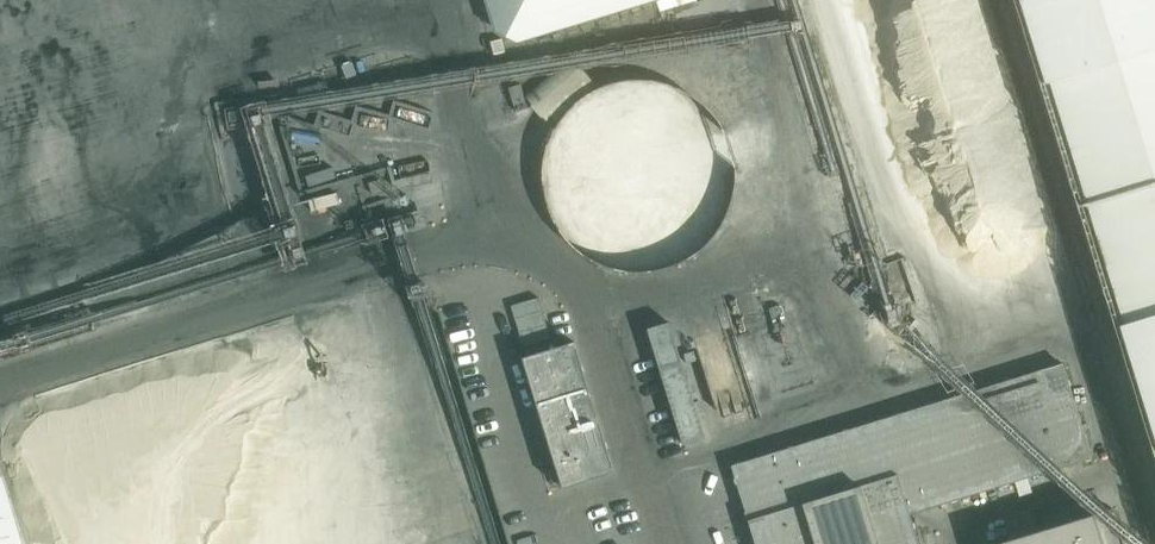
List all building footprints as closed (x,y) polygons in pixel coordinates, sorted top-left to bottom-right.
[(494,32),(518,44),(662,0),(485,0),(494,32)] [(573,58),(527,99),(552,127),(599,87),(573,58)] [(737,185),(737,184),(736,167),(733,157),(730,147),(721,130),(710,116),(695,103),(679,94),(661,88),(651,86),(641,86),(620,88),(602,93),(587,101),(572,112),(564,121),(559,128),(553,136),(549,145),(543,163),(541,182),(542,199),(544,207),(548,219),(556,236),(567,251),(575,258),(583,264),(592,269),(601,274),(619,280),(636,282),(653,281),(671,276),(687,269),(695,264),(705,257),(713,248),(718,241),(728,225),(734,207),(736,196),(737,185)] [(502,91),(466,102),(474,127),(510,115),(502,91)] [(543,297),(516,302),(523,343),(550,338),(543,297)] [(670,323),(648,330),(683,445),(706,438),(670,323)] [(575,342),(522,358),(563,489),(616,473),(575,342)] [(731,466),(755,543),(920,543),(911,515),(1093,459),(1063,364),(731,466)] [(9,474),(0,476),(0,543),(28,543),(9,474)] [(1113,509),(996,543),(1124,543),(1113,509)]
